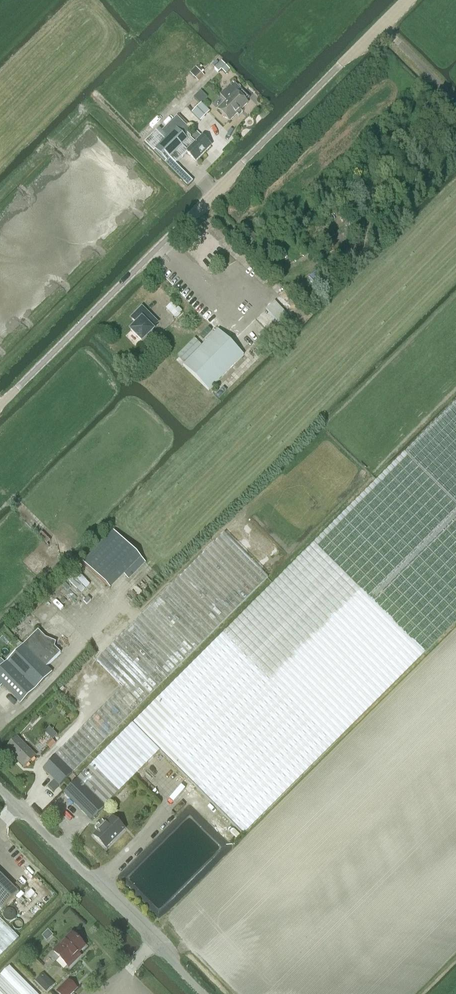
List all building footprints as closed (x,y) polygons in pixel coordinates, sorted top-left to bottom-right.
[(220,62),(214,68),(218,73),(221,70),(223,71),(225,74),(229,70),(221,61),(220,62)] [(196,67),(190,73),(195,78),(201,72),(197,69),(196,67)] [(226,101),(217,109),(229,122),(248,103),(245,101),(249,98),(233,82),(220,95),(226,101)] [(192,113),(200,121),(209,112),(201,103),(192,113)] [(195,144),(190,139),(191,138),(188,134),(191,131),(177,116),(162,131),(159,128),(149,138),(144,143),(188,187),(193,182),(176,164),(187,152),(196,161),(211,146),(202,137),(195,144)] [(256,252),(264,245),(251,232),(243,240),(256,252)] [(191,301),(202,312),(209,305),(198,294),(191,301)] [(266,310),(280,325),(289,317),(275,302),(266,310)] [(136,324),(130,330),(142,342),(153,330),(152,329),(157,323),(142,308),(135,315),(140,320),(136,324)] [(183,366),(209,391),(244,355),(218,330),(183,366)] [(176,360),(182,366),(196,351),(190,345),(176,360)] [(455,623),(455,402),(78,779),(105,806),(160,752),(243,835),(455,623)] [(129,580),(145,563),(113,531),(83,562),(106,585),(111,589),(124,575),(129,580)] [(56,756),(73,773),(268,578),(224,534),(96,661),(124,688),(61,750),(56,756)] [(55,642),(45,638),(38,631),(33,636),(24,645),(0,668),(0,683),(21,704),(52,673),(46,668),(55,659),(54,659),(60,653),(54,647),(55,642)] [(25,767),(35,756),(17,738),(6,749),(25,767)] [(45,744),(50,749),(56,744),(51,739),(45,744)] [(43,769),(55,781),(59,786),(73,773),(56,756),(43,769)] [(64,793),(91,821),(105,807),(105,806),(78,779),(64,793)] [(53,792),(59,786),(55,781),(49,787),(53,792)] [(113,818),(94,837),(107,849),(125,831),(113,818)] [(1,910),(18,892),(0,874),(0,908),(1,910)] [(19,938),(0,919),(0,957),(19,938)] [(77,960),(74,957),(85,946),(72,933),(53,952),(69,968),(77,960)] [(9,966),(0,976),(0,993),(37,993),(9,966)] [(59,993),(71,993),(77,988),(68,980),(57,991),(59,993)]
